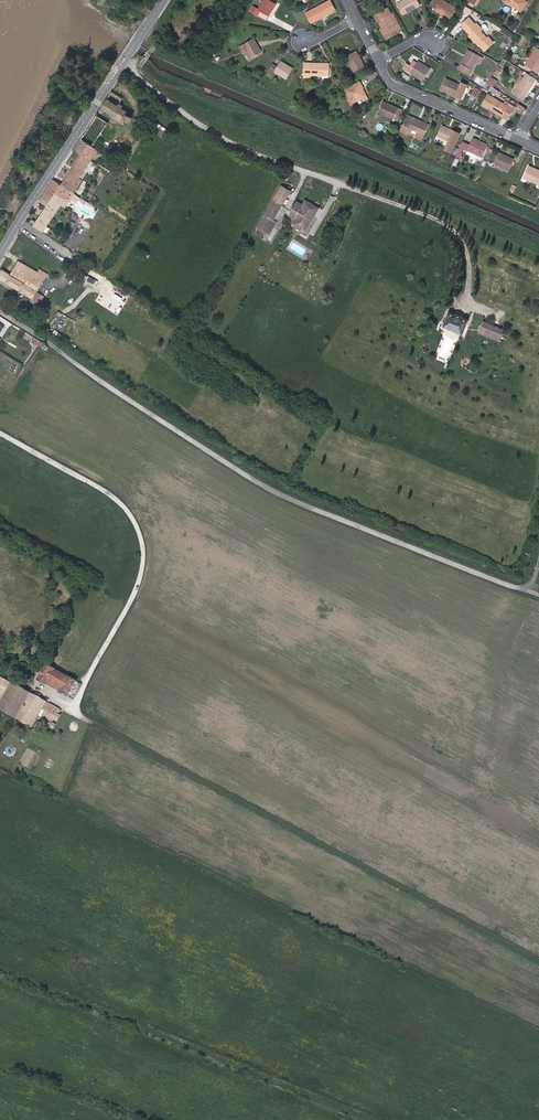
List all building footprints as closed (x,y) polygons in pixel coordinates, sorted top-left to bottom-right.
[(270,0),(264,0),(259,9),(254,6),(250,11),(258,16),(258,15),(266,20),(276,4),(270,0)] [(306,12),(311,23),(336,9),(331,0),(329,0),(306,12)] [(418,0),(403,0),(397,3),(403,14),(420,4),(418,0)] [(449,18),(454,21),(460,10),(456,7),(444,0),(433,0),(430,5),(436,8),(435,10),(449,18)] [(525,0),(506,0),(505,1),(521,11),(527,1),(525,0)] [(397,29),(398,31),(403,29),(399,22),(395,24),(389,14),(391,13),(388,8),(375,15),(378,20),(384,30),(386,35),(397,29)] [(391,13),(389,14),(395,24),(399,22),(393,12),(391,13)] [(471,34),(476,41),(480,45),(481,44),(485,49),(493,42),(489,37),(487,38),(470,17),(462,24),(471,34)] [(386,39),(398,31),(397,29),(386,35),(384,30),(382,32),(386,39)] [(262,51),(254,37),(243,44),(251,57),(262,51)] [(251,57),(243,44),(239,46),(243,51),(245,50),(250,58),(251,57)] [(528,66),(538,73),(538,71),(538,48),(536,46),(534,50),(536,52),(528,66)] [(475,63),(479,55),(469,49),(459,68),(469,74),(475,63)] [(365,65),(356,50),(346,56),(354,71),(365,65)] [(404,69),(423,80),(431,68),(418,60),(417,62),(414,67),(411,65),(407,63),(404,69)] [(293,68),(281,61),(279,65),(274,61),(269,69),(274,72),(275,71),(287,78),(293,68)] [(329,63),(305,62),(304,77),(311,77),(311,75),(329,75),(329,63)] [(503,68),(500,65),(495,73),(498,76),(503,68)] [(536,78),(527,72),(514,94),(523,99),(536,78)] [(498,80),(492,77),(488,84),(494,87),(498,80)] [(446,78),(441,89),(463,98),(469,85),(462,82),(461,85),(446,78)] [(363,88),(360,81),(346,89),(352,102),(362,97),(363,100),(368,98),(363,88)] [(480,90),(476,88),(472,94),(476,97),(480,90)] [(112,91),(101,107),(130,126),(132,123),(133,124),(134,122),(131,120),(133,117),(131,116),(133,114),(122,107),(127,100),(112,91)] [(504,104),(488,93),(481,104),(486,108),(487,106),(507,119),(514,109),(504,104)] [(403,110),(383,101),(378,112),(398,121),(403,110)] [(515,107),(506,101),(504,104),(514,109),(515,107)] [(520,103),(516,109),(523,114),(527,107),(520,103)] [(97,114),(81,139),(92,146),(100,135),(102,136),(104,133),(101,132),(108,122),(97,114)] [(413,118),(407,116),(401,131),(406,133),(408,129),(419,134),(418,138),(422,140),(429,124),(413,117),(413,118)] [(166,129),(156,122),(154,126),(160,130),(157,134),(163,138),(166,133),(165,132),(166,129)] [(460,133),(443,125),(438,135),(450,141),(446,149),(451,152),(460,133)] [(488,144),(474,137),(471,142),(468,150),(482,157),(488,144)] [(91,160),(98,150),(92,146),(81,139),(74,149),(82,154),(91,160)] [(122,142),(117,139),(113,146),(119,149),(122,142)] [(468,150),(471,142),(464,139),(457,157),(462,159),(463,156),(461,156),(464,148),(468,150)] [(514,159),(500,152),(495,163),(509,170),(514,159)] [(91,160),(82,154),(61,184),(73,192),(78,184),(76,183),(79,178),(91,160)] [(124,168),(115,161),(113,164),(123,170),(124,168)] [(529,165),(524,177),(538,184),(538,170),(529,165)] [(53,179),(42,196),(48,200),(49,199),(51,200),(55,195),(57,196),(58,194),(65,198),(63,202),(67,204),(69,201),(68,200),(73,192),(61,184),(53,179)] [(280,185),(276,193),(286,198),(290,191),(280,185)] [(276,193),(272,199),(283,205),(286,198),(276,193)] [(48,200),(42,196),(39,201),(47,206),(38,219),(43,222),(42,223),(46,226),(62,204),(66,207),(67,204),(63,202),(65,198),(58,194),(57,196),(55,195),(51,200),(49,199),(48,200)] [(272,199),(257,228),(267,233),(273,221),(283,205),(272,199)] [(305,232),(319,207),(306,199),(303,204),(297,201),(288,216),(294,219),(292,223),(305,232)] [(43,222),(38,219),(36,223),(33,220),(30,223),(34,226),(42,232),(46,226),(42,223),(43,222)] [(276,223),(273,221),(267,233),(269,235),(276,223)] [(19,261),(13,271),(6,268),(4,270),(3,269),(0,274),(0,278),(37,300),(41,293),(37,292),(48,274),(40,269),(38,272),(19,261)] [(450,314),(445,327),(446,327),(461,334),(463,334),(468,322),(462,319),(462,318),(457,316),(457,317),(450,314)] [(486,331),(489,323),(484,321),(480,329),(486,331)] [(504,329),(489,323),(486,331),(480,329),(479,333),(499,342),(504,329)] [(461,334),(446,327),(444,332),(460,338),(461,334)] [(440,343),(435,358),(445,362),(454,338),(446,336),(444,341),(443,340),(442,344),(440,343)] [(39,344),(33,340),(30,345),(34,348),(32,351),(32,352),(34,353),(37,348),(37,347),(39,344)] [(41,675),(45,667),(40,664),(35,672),(41,675)] [(41,675),(38,680),(47,685),(51,677),(60,682),(61,680),(65,682),(60,692),(69,696),(76,683),(45,667),(41,675)] [(13,683),(0,676),(0,705),(13,683)] [(60,692),(65,682),(61,680),(60,682),(51,677),(47,685),(60,692)] [(13,683),(0,705),(0,709),(33,727),(47,702),(13,683)] [(62,711),(50,704),(42,717),(51,722),(49,726),(54,728),(56,725),(52,723),(55,720),(58,721),(61,715),(58,714),(59,712),(60,713),(62,711)]
